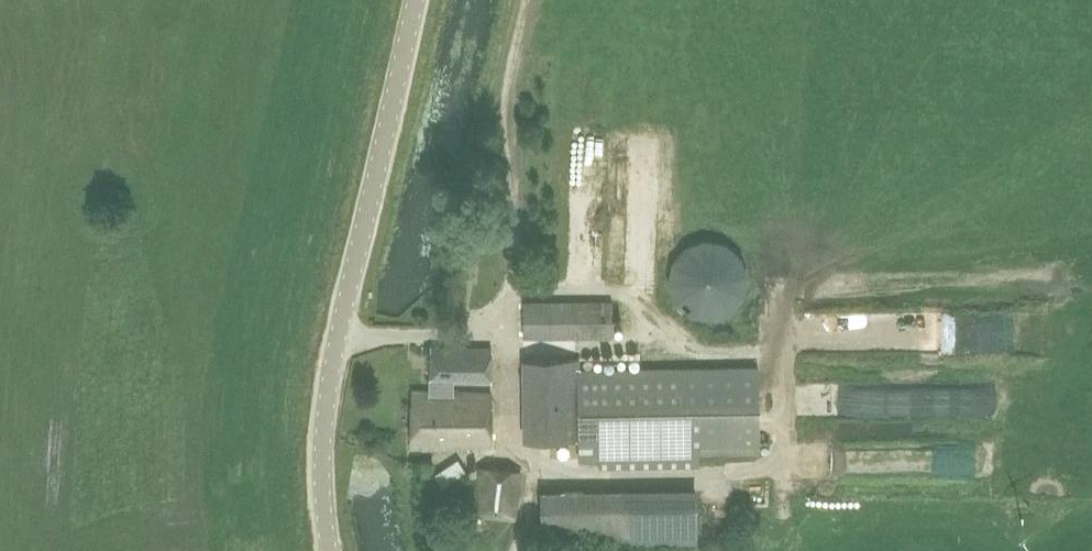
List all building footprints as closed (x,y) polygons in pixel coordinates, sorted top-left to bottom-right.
[(736,302),(741,293),(744,283),(744,272),(740,262),(734,253),(726,246),(716,242),(706,241),(695,243),(686,248),(678,255),(673,265),(670,275),(671,286),(674,295),(680,304),(688,310),(698,314),(708,315),(719,314),(728,309),(736,302)] [(612,302),(524,301),(523,336),(612,336),(612,302)] [(411,391),(411,448),(441,448),(441,444),(490,444),(491,391),(453,391),(453,381),(489,382),(490,348),(430,346),(429,391),(411,391)] [(758,365),(580,367),(580,358),(521,359),(521,371),(531,373),(533,404),(576,404),(578,460),(599,460),(599,467),(699,466),(699,454),(759,453),(758,365)] [(808,391),(834,392),(835,374),(809,373),(808,391)] [(452,446),(428,459),(435,473),(460,460),(452,446)] [(478,466),(472,513),(514,519),(520,472),(478,466)] [(629,542),(628,490),(540,491),(541,543),(629,542)]
